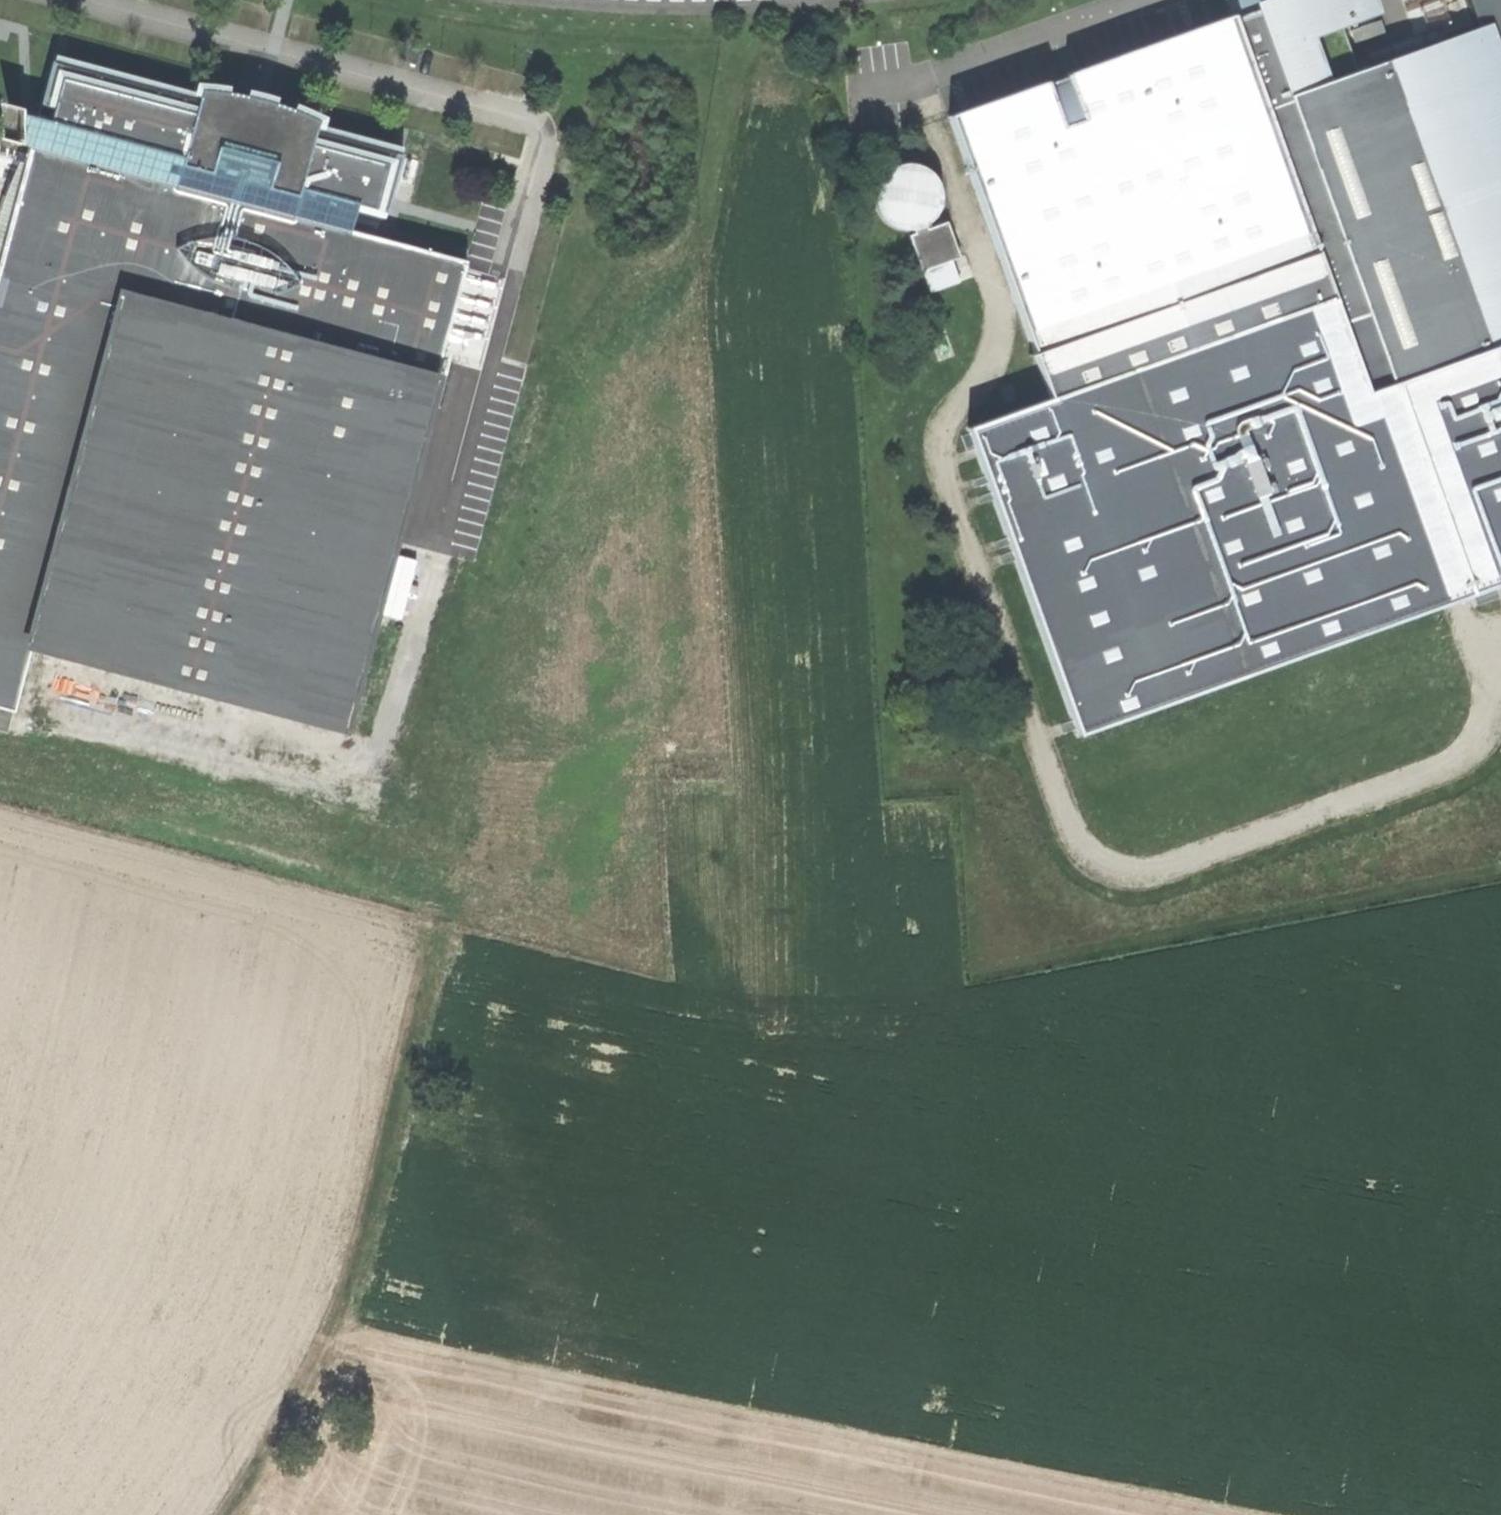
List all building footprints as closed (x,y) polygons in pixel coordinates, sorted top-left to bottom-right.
[(1500,346),(1500,85),(1481,31),(1358,76),(1340,25),(1368,15),(1362,0),(1273,0),(1257,6),(1258,9),(1245,14),(1234,19),(1232,15),(1064,76),(1065,78),(1047,85),(1046,83),(948,117),(1050,401),(1332,300),(1341,324),(1368,314),(1394,384),(1500,346)] [(1380,21),(1350,31),(1355,43),(1384,32),(1380,21)] [(349,230),(355,206),(387,214),(403,155),(315,131),(286,123),(289,112),(291,113),(292,110),(275,104),(275,107),(256,118),(245,100),(245,97),(227,93),(227,95),(229,96),(226,107),(198,99),(52,61),(39,106),(51,110),(49,119),(20,111),(21,145),(29,147),(0,255),(0,708),(14,711),(31,646),(342,729),(466,262),(349,230)] [(201,89),(198,99),(226,107),(229,96),(227,95),(227,93),(201,89)] [(260,100),(245,97),(245,100),(256,118),(275,107),(275,104),(260,100)] [(317,120),(292,110),(291,113),(289,112),(286,123),(315,131),(317,120)] [(927,230),(925,226),(932,220),(937,213),(940,203),(940,190),(936,181),(930,175),(922,168),(912,166),(902,165),(891,170),(883,177),(877,185),(874,196),(876,209),(881,219),(890,226),(900,230),(913,231),(914,235),(909,237),(922,272),(959,258),(946,224),(927,230)] [(968,276),(984,270),(970,232),(954,238),(968,276)] [(1050,401),(967,427),(1077,735),(1500,584),(1500,346),(1394,384),(1368,314),(1341,324),(1332,300),(1050,401)]
